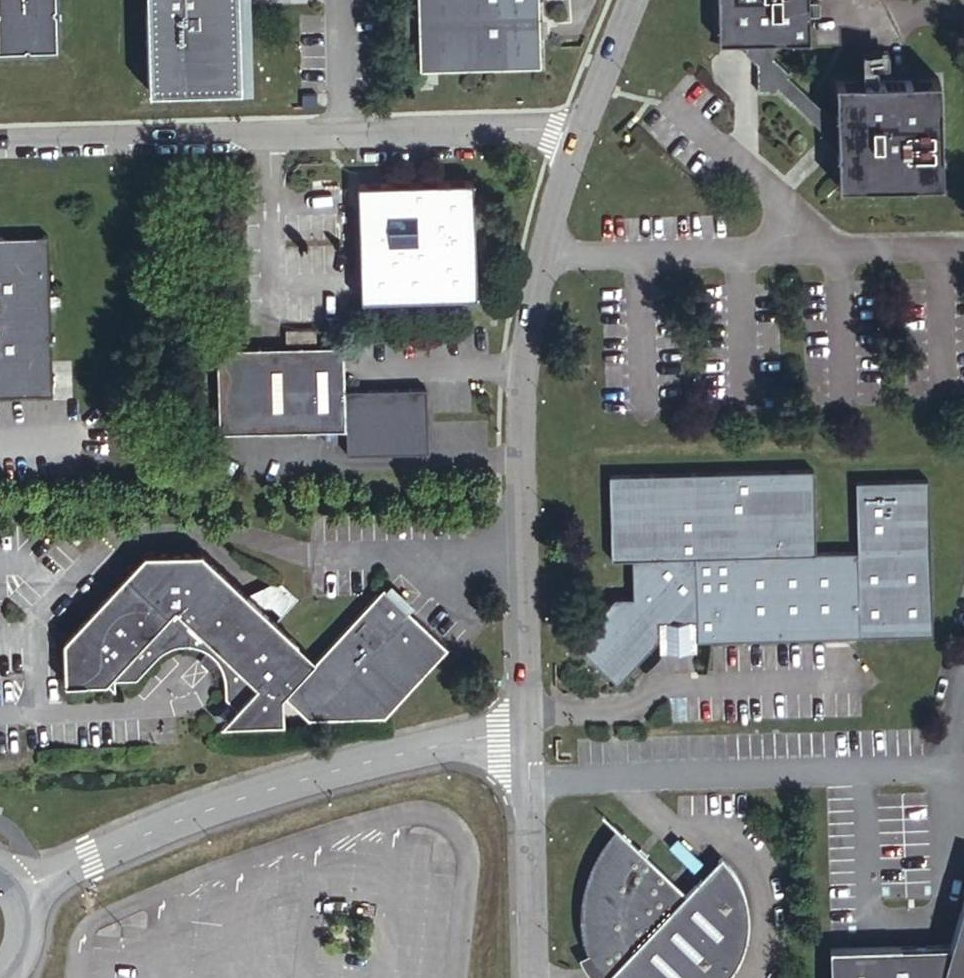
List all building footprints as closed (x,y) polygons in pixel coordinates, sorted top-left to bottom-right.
[(61,43),(60,0),(0,0),(0,43),(61,43)] [(153,5),(146,5),(150,87),(243,84),(240,8),(245,8),(245,0),(153,0),(153,5)] [(417,74),(539,72),(539,0),(414,0),(417,74)] [(709,39),(726,40),(749,61),(750,90),(769,89),(773,85),(817,127),(814,131),(835,148),(835,183),(942,180),(939,74),(834,77),(833,88),(836,112),(828,120),(783,78),(786,72),(767,57),(767,39),(804,38),(804,17),(816,18),(816,0),(815,0),(803,2),(803,0),(708,0),(709,39)] [(355,184),(358,299),(471,296),(469,181),(355,184)] [(45,385),(41,227),(0,228),(0,386),(45,385)] [(285,327),(285,340),(315,340),(317,326),(285,327)] [(214,346),(215,431),(346,429),(345,454),(423,453),(424,385),(344,387),(344,343),(214,346)] [(611,688),(654,640),(653,624),(688,623),(688,641),(850,637),(849,552),(807,554),(805,470),(599,476),(601,559),(622,558),(622,596),(604,597),(561,644),(611,688)] [(853,552),(849,552),(850,637),(928,634),(923,479),(850,481),(853,552)] [(215,695),(223,704),(238,719),(267,718),(266,692),(268,690),(301,655),(188,546),(129,547),(48,632),(49,672),(83,670),(84,687),(91,680),(108,697),(113,691),(119,688),(125,682),(133,679),(142,676),(167,674),(167,683),(183,686),(186,677),(195,681),(201,684),(208,688),(215,695)] [(301,655),(268,690),(293,713),(370,710),(434,641),(370,581),(301,655)] [(689,656),(688,641),(688,623),(653,624),(654,640),(654,657),(689,656)] [(209,719),(238,719),(223,704),(209,719)] [(589,955),(580,960),(582,964),(591,976),(593,977),(728,977),(731,975),(737,965),(740,959),(742,954),(744,948),(747,936),(748,924),(747,913),(745,902),(741,890),(735,879),(732,874),(728,869),(718,859),(683,898),(611,832),(600,842),(592,853),(589,859),(586,866),(581,879),(579,885),(578,892),(577,906),(577,920),(579,927),(582,940),(585,947),(589,955)] [(949,951),(830,950),(831,977),(963,977),(963,900),(949,951)]
